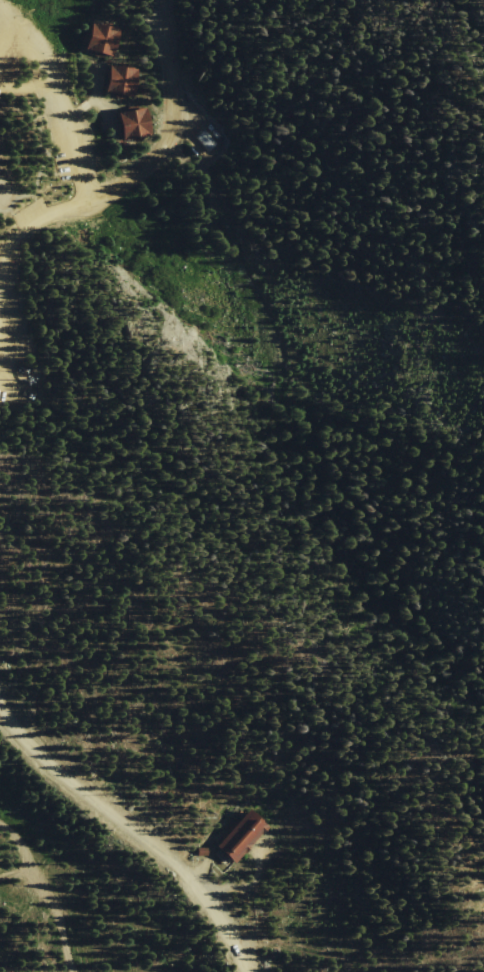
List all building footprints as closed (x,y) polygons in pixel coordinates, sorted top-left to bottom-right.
[(113,59),(121,29),(93,22),(86,52),(113,59)] [(106,93),(132,98),(137,70),(112,65),(106,93)] [(125,140),(150,136),(145,109),(120,113),(125,140)] [(203,129),(217,143),(208,152),(194,138),(203,129)] [(191,147),(198,154),(196,156),(189,149),(191,147)] [(243,809),(264,824),(235,863),(215,848),(243,809)]
